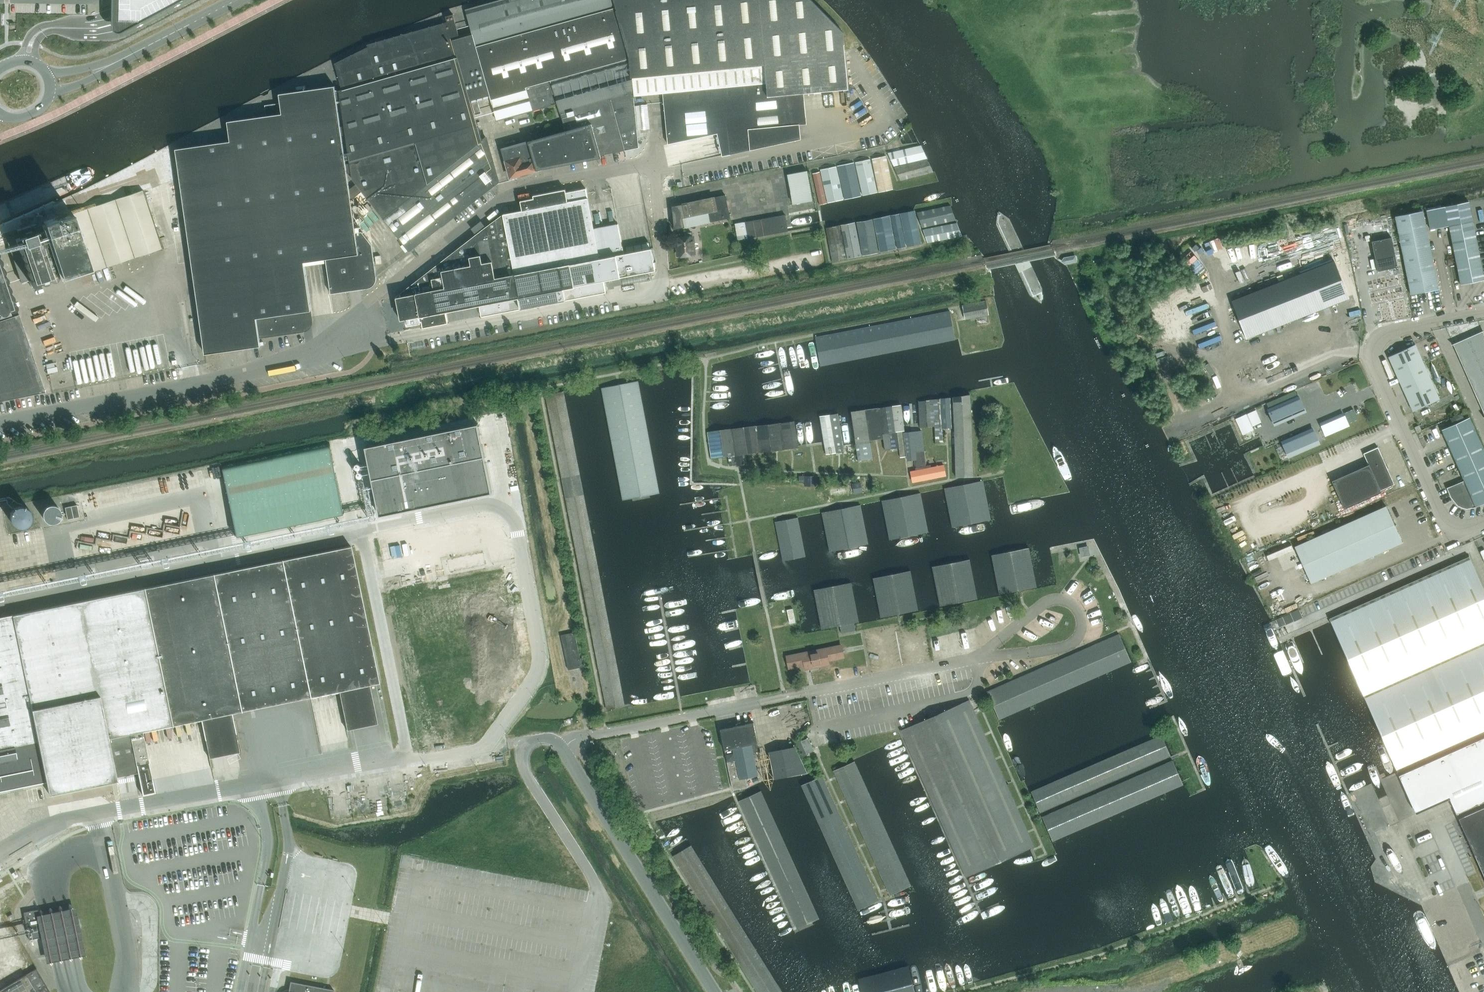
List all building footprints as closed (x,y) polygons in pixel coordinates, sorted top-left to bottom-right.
[(116,5),(116,7),(116,15),(123,28),(123,29),(124,29),(126,29),(128,28),(130,27),(141,22),(155,14),(155,13),(180,0),(116,0),(116,5)] [(510,178),(537,170),(536,168),(537,167),(539,167),(539,168),(543,167),(543,166),(544,166),(545,166),(624,150),(625,150),(624,145),(620,133),(637,129),(635,104),(635,103),(634,92),(633,91),(632,77),(661,74),(664,102),(667,144),(717,133),(722,155),(722,156),(801,139),(799,124),(789,125),(787,95),(848,89),(843,32),(811,0),(504,0),(466,11),(472,34),(490,95),(497,120),(558,103),(566,131),(502,149),(510,178)] [(335,86),(279,94),(281,103),(265,105),(266,116),(229,121),(228,121),(228,122),(231,141),(176,149),(205,354),(261,346),(259,338),(304,332),(303,325),(306,321),(312,320),(312,316),(305,266),(304,262),(324,259),(326,259),(331,293),(341,292),(348,291),(356,290),(368,288),(370,288),(371,287),(373,286),(374,284),(375,283),(376,281),(376,279),(376,277),(372,244),(362,232),(356,232),(351,200),(362,192),(373,206),(409,251),(484,193),(498,182),(499,181),(486,138),(482,141),(470,101),(453,40),(460,38),(454,18),(453,14),(442,18),(443,23),(368,44),(368,47),(335,63),(342,89),(339,90),(341,103),(345,126),(341,127),(335,86)] [(472,34),(460,38),(453,40),(470,101),(490,95),(472,34)] [(472,102),(476,115),(481,114),(477,100),(472,102)] [(635,104),(637,129),(649,128),(647,103),(635,104)] [(625,150),(639,148),(638,141),(637,129),(620,133),(624,145),(625,150)] [(920,145),(918,146),(887,153),(893,166),(927,158),(920,145)] [(886,155),(872,158),(879,192),(893,189),(886,155)] [(870,159),(855,162),(862,195),(878,192),(870,159)] [(895,167),(900,180),(900,181),(934,172),(927,159),(895,167)] [(853,162),(839,166),(837,166),(839,173),(845,199),(860,196),(853,162)] [(827,203),(839,200),(843,200),(839,178),(837,166),(820,170),(827,203)] [(807,170),(788,174),(794,204),(813,201),(807,170)] [(812,173),(819,205),(827,203),(820,172),(812,173)] [(512,213),(503,214),(488,226),(396,297),(400,320),(406,319),(407,322),(407,324),(407,325),(407,326),(408,325),(421,323),(420,316),(420,317),(421,317),(423,327),(423,328),(448,323),(448,322),(446,312),(479,305),(481,316),(481,317),(606,293),(604,281),(649,272),(651,271),(655,271),(651,248),(624,254),(623,246),(622,246),(618,224),(594,229),(588,198),(587,193),(586,188),(566,192),(565,189),(533,196),(534,198),(520,201),(522,211),(512,213)] [(91,271),(162,248),(143,190),(72,213),(71,212),(35,224),(35,223),(4,233),(23,289),(58,278),(52,260),(56,259),(61,275),(89,266),(91,271)] [(730,217),(725,195),(714,198),(714,197),(677,205),(672,206),(673,214),(672,214),(673,221),(674,221),(675,229),(684,227),(730,217)] [(1426,210),(1430,229),(1449,226),(1461,285),(1483,280),(1483,279),(1468,201),(1426,210)] [(917,212),(922,227),(955,219),(951,206),(917,212)] [(907,246),(919,244),(921,244),(914,210),(900,213),(907,246)] [(897,248),(904,247),(906,247),(899,213),(891,215),(897,248)] [(1411,296),(1439,291),(1423,213),(1395,218),(1411,296)] [(788,231),(788,230),(785,215),(735,224),(738,240),(788,231)] [(880,252),(894,249),(896,249),(894,238),(892,230),(889,215),(873,218),(878,242),(880,252)] [(862,255),(876,253),(878,252),(872,218),(856,222),(862,255)] [(847,258),(859,256),(861,256),(859,246),(855,222),(841,225),(847,258)] [(957,223),(923,230),(924,231),(927,240),(927,242),(961,235),(957,223)] [(832,261),(846,259),(845,257),(840,225),(839,225),(825,228),(832,261)] [(688,255),(694,254),(693,236),(692,237),(691,232),(685,233),(685,237),(676,238),(676,241),(675,241),(675,243),(676,245),(677,256),(687,255),(687,257),(688,257),(688,255)] [(1397,267),(1391,237),(1371,241),(1377,271),(1397,267)] [(45,392),(17,308),(0,257),(0,401),(45,392)] [(1334,259),(1230,300),(1245,340),(1350,299),(1334,259)] [(989,315),(986,300),(962,305),(965,320),(989,315)] [(839,360),(955,337),(950,310),(815,336),(820,364),(839,360)] [(1483,341),(1483,335),(1482,331),(1467,337),(1471,346),(1483,341)] [(1471,346),(1467,337),(1453,344),(1457,353),(1471,346)] [(1475,355),(1483,352),(1483,341),(1471,346),(1475,355)] [(1413,411),(1439,399),(1415,344),(1388,356),(1413,411)] [(1475,355),(1471,346),(1457,353),(1461,362),(1475,355)] [(1483,362),(1483,352),(1475,355),(1479,364),(1483,362)] [(1479,364),(1475,355),(1461,362),(1465,371),(1479,364)] [(1483,373),(1479,364),(1465,371),(1469,380),(1483,373)] [(1483,373),(1469,380),(1473,389),(1483,384),(1483,375),(1483,373)] [(659,493),(638,380),(601,387),(623,500),(659,493)] [(1473,389),(1477,398),(1483,395),(1483,384),(1473,389)] [(1295,391),(1266,404),(1269,409),(1268,410),(1275,424),(1305,411),(1298,396),(1298,397),(1295,391)] [(953,397),(956,477),(973,476),(970,394),(953,397)] [(940,398),(933,399),(934,425),(935,442),(942,442),(940,398)] [(950,398),(941,398),(942,428),(951,428),(950,398)] [(919,401),(920,422),(920,427),(934,425),(933,399),(919,401)] [(906,445),(904,433),(899,405),(892,406),(898,447),(906,445)] [(892,406),(885,407),(891,448),(898,447),(892,406)] [(885,407),(878,408),(883,438),(885,449),(891,448),(885,407)] [(878,408),(864,409),(869,440),(883,438),(878,408)] [(864,409),(850,411),(855,437),(855,442),(858,460),(872,457),(869,440),(864,409)] [(1246,414),(1235,418),(1242,434),(1253,430),(1250,423),(1252,426),(1260,422),(1255,411),(1246,415),(1246,414)] [(843,445),(838,413),(830,414),(835,453),(839,452),(843,452),(844,451),(843,445)] [(830,414),(820,416),(824,443),(825,454),(835,453),(830,414)] [(1344,414),(1320,424),(1325,436),(1349,425),(1344,414)] [(1469,417),(1441,429),(1476,506),(1483,503),(1483,450),(1469,417)] [(793,420),(779,422),(783,449),(797,447),(793,420)] [(779,422),(755,425),(759,452),(783,449),(779,422)] [(478,423),(365,446),(365,447),(373,484),(379,515),(379,516),(492,493),(478,423)] [(743,455),(759,452),(755,425),(732,429),(736,455),(737,465),(737,466),(744,465),(743,455)] [(732,429),(708,432),(711,459),(728,456),(729,466),(737,465),(736,455),(732,429)] [(1288,457),(1319,443),(1312,429),(1282,442),(1288,457)] [(921,431),(904,433),(906,445),(898,447),(900,458),(907,457),(907,460),(915,459),(916,467),(915,467),(915,470),(931,467),(930,465),(925,466),(921,431)] [(329,444),(221,466),(235,536),(344,515),(329,444)] [(1344,509),(1374,495),(1381,492),(1380,490),(1394,484),(1378,447),(1363,453),(1368,464),(1332,481),(1344,509)] [(915,470),(910,471),(912,481),(945,475),(943,465),(931,467),(915,470)] [(816,476),(799,476),(799,482),(805,482),(805,486),(816,486),(816,476)] [(983,480),(956,485),(944,488),(952,527),(990,519),(983,480)] [(860,482),(852,484),(854,494),(862,492),(860,482)] [(380,517),(379,516),(379,515),(373,484),(367,486),(373,513),(0,590),(0,595),(380,517)] [(920,492),(899,497),(882,500),(889,539),(927,532),(920,492)] [(43,518),(46,520),(49,522),(52,523),(56,522),(58,519),(60,516),(60,513),(60,510),(57,507),(54,505),(51,505),(47,506),(45,508),(43,511),(43,514),(43,518)] [(77,505),(65,507),(67,519),(79,516),(77,505)] [(829,551),(839,549),(868,544),(860,505),(822,512),(829,551)] [(1402,542),(1386,505),(1294,546),(1311,583),(1402,542)] [(12,522),(14,525),(18,527),(22,527),(26,526),(29,524),(31,520),(32,516),(31,512),(28,509),(25,507),(20,506),(16,507),(13,510),(11,513),(11,518),(12,522)] [(775,522),(780,550),(783,560),(805,556),(798,517),(775,522)] [(46,781),(49,793),(117,780),(116,777),(108,738),(129,733),(137,772),(139,779),(142,794),(155,792),(142,731),(201,719),(231,712),(310,696),(316,695),(338,691),(369,684),(377,683),(378,682),(350,546),(227,571),(215,573),(213,574),(144,587),(12,614),(0,617),(0,791),(46,781)] [(999,594),(1021,590),(1036,587),(1028,547),(992,554),(999,594)] [(1086,547),(1079,548),(1080,548),(1081,555),(1081,556),(1085,555),(1084,552),(1087,552),(1086,547)] [(1064,551),(1056,553),(1058,562),(1066,560),(1064,551)] [(1329,618),(1330,621),(1343,650),(1364,698),(1384,743),(1397,772),(1402,782),(1414,809),(1415,813),(1449,798),(1450,799),(1454,810),(1456,813),(1483,801),(1483,591),(1469,556),(1329,618)] [(940,605),(952,603),(977,598),(969,559),(932,566),(940,603),(940,605)] [(881,617),(900,613),(918,610),(910,570),(873,578),(878,603),(881,617)] [(851,582),(839,584),(813,590),(816,603),(821,629),(839,625),(840,625),(842,633),(856,630),(854,622),(859,621),(855,603),(851,582)] [(786,609),(789,623),(795,622),(792,608),(786,609)] [(572,669),(584,666),(582,657),(580,658),(575,632),(565,634),(572,669)] [(1119,633),(992,689),(988,692),(1000,719),(1131,661),(1119,633)] [(841,646),(828,649),(787,657),(789,667),(805,664),(806,668),(829,664),(828,660),(843,656),(841,646)] [(369,684),(338,691),(346,730),(377,723),(369,684)] [(966,877),(1032,847),(1034,846),(969,700),(900,730),(966,877)] [(231,712),(201,719),(209,758),(239,752),(231,712)] [(746,777),(758,775),(753,752),(752,744),(756,743),(757,743),(758,743),(754,722),(753,722),(753,723),(721,729),(720,729),(724,749),(725,749),(732,787),(734,790),(748,787),(746,777)] [(116,777),(137,772),(129,733),(108,738),(116,777)] [(1031,791),(1040,812),(1170,755),(1162,735),(1031,791)] [(797,743),(803,755),(814,750),(813,750),(808,738),(809,738),(808,738),(797,743)] [(654,761),(650,741),(636,744),(635,741),(627,742),(628,746),(617,748),(621,767),(654,761)] [(769,752),(774,779),(807,772),(795,747),(769,752)] [(1173,760),(1042,816),(1052,841),(1183,785),(1173,760)] [(839,782),(887,889),(890,895),(911,885),(855,761),(834,771),(839,782)] [(839,811),(836,806),(822,776),(801,785),(839,868),(858,910),(879,900),(839,811)] [(761,791),(739,801),(797,929),(819,918),(761,791)] [(1459,818),(1483,875),(1483,807),(1459,818)] [(691,845),(673,856),(758,991),(783,991),(691,845)] [(34,914),(45,962),(55,960),(64,958),(74,956),(84,954),(74,906),(64,908),(54,910),(44,912),(34,914)] [(27,933),(29,939),(44,936),(38,909),(23,912),(27,929),(27,933)] [(862,991),(915,991),(908,966),(858,979),(862,991)] [(36,967),(0,988),(0,991),(51,991),(36,967)] [(333,989),(290,981),(288,991),(333,991),(333,989)]
